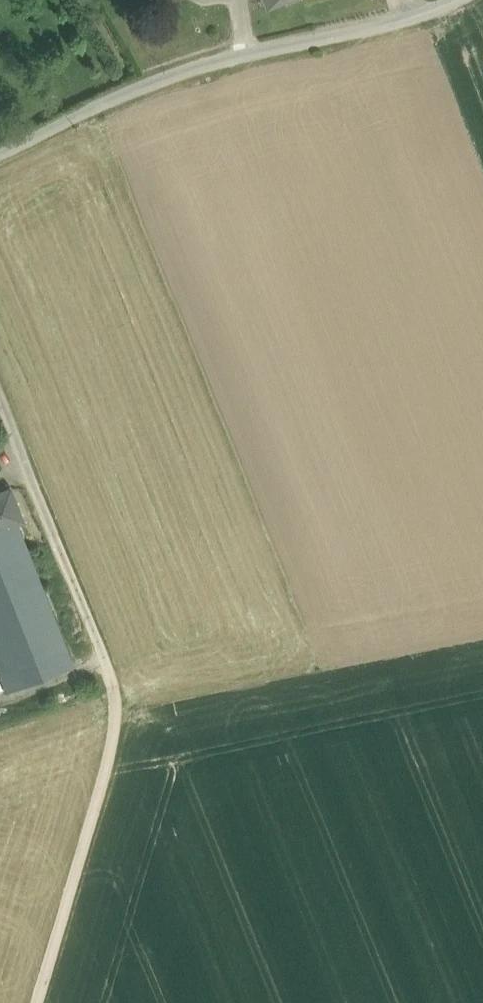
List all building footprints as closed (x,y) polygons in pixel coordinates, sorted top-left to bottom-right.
[(9,490),(0,493),(0,675),(6,691),(78,664),(9,490)]
